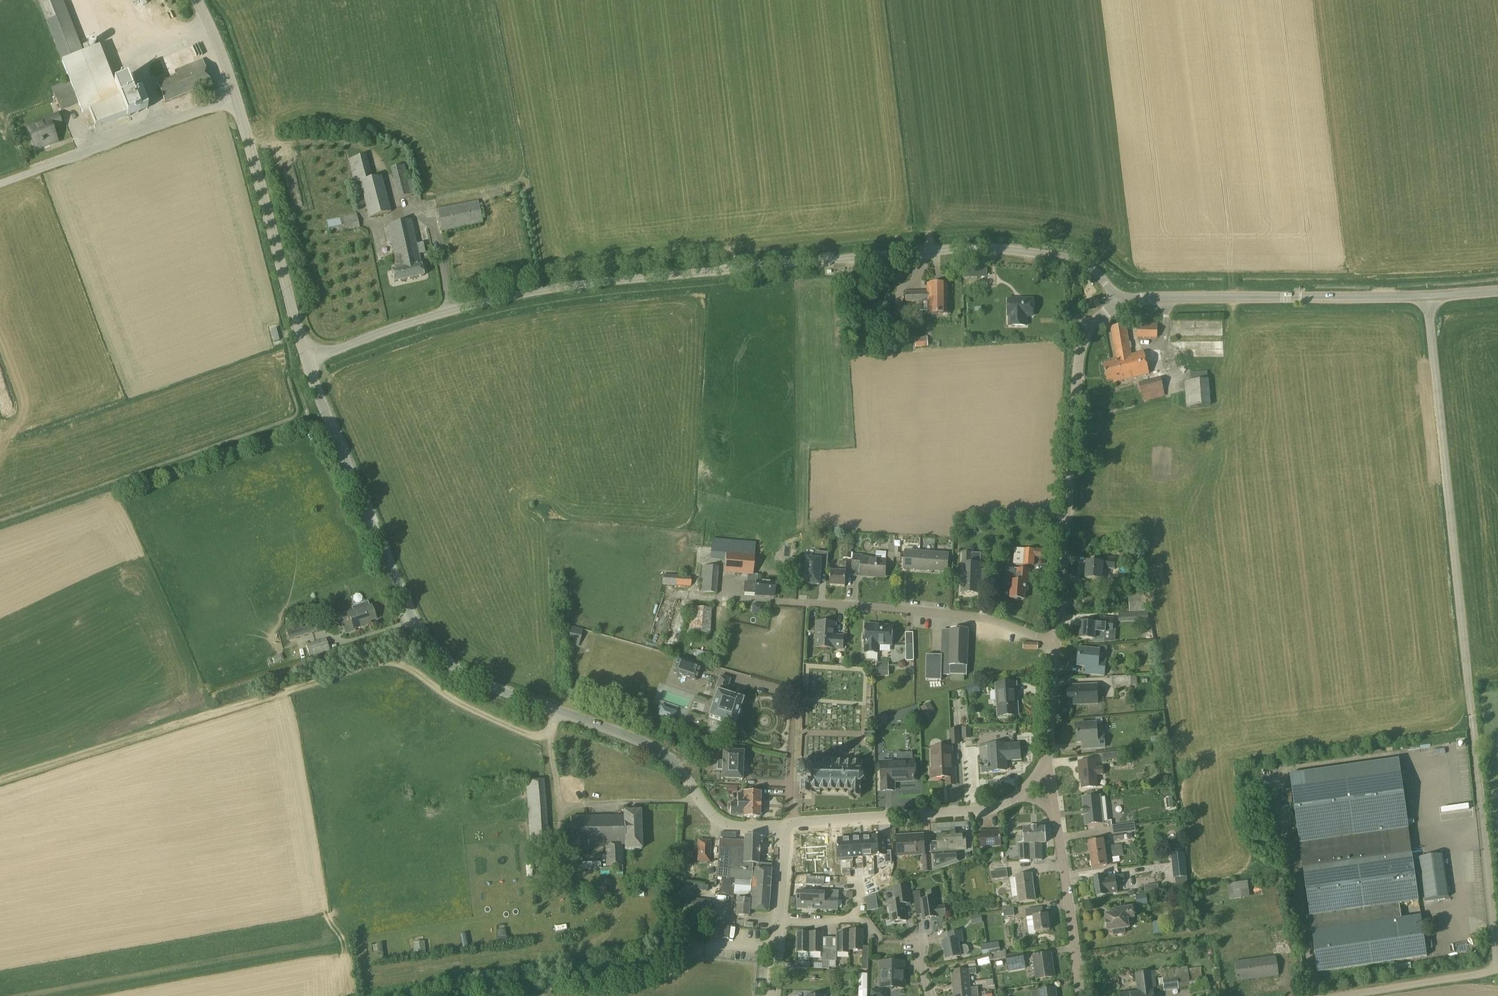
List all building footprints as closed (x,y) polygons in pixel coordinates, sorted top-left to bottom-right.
[(81,54),(59,0),(38,0),(62,62),(69,79),(50,88),(61,112),(79,103),(83,115),(89,112),(95,128),(127,116),(127,118),(140,112),(133,95),(121,100),(100,47),(81,54)] [(170,74),(172,78),(157,84),(164,104),(194,92),(212,85),(202,60),(184,67),(173,43),(159,49),(170,74)] [(60,123),(58,118),(28,129),(35,149),(43,145),(43,144),(56,139),(51,127),(60,123)] [(381,176),(372,179),(366,155),(349,160),(355,184),(359,183),(369,218),(391,213),(381,176)] [(407,178),(403,162),(403,161),(390,164),(399,198),(416,193),(412,177),(407,178)] [(442,231),(483,223),(479,201),(438,209),(442,231)] [(329,235),(360,228),(357,214),(326,222),(329,235)] [(423,276),(421,265),(419,254),(425,253),(423,243),(417,244),(411,220),(387,225),(396,270),(392,271),(394,283),(423,276)] [(869,277),(861,278),(862,288),(870,287),(869,277)] [(927,284),(928,291),(905,292),(905,303),(919,302),(919,310),(928,311),(928,315),(948,314),(948,302),(948,301),(948,284),(927,284)] [(861,311),(875,309),(874,300),(860,301),(861,311)] [(1011,300),(1011,315),(1015,315),(1014,326),(1027,326),(1027,315),(1033,316),(1033,300),(1011,300)] [(1137,324),(1137,338),(1152,339),(1157,338),(1157,325),(1137,324)] [(1111,363),(1103,365),(1107,382),(1112,380),(1113,383),(1149,374),(1144,352),(1130,356),(1130,355),(1125,325),(1111,327),(1116,359),(1111,360),(1111,363)] [(915,338),(916,348),(928,347),(928,337),(915,338)] [(1138,383),(1143,402),(1165,396),(1161,378),(1138,383)] [(1185,381),(1186,407),(1211,405),(1209,379),(1185,381)] [(757,575),(753,575),(754,556),(755,556),(756,542),(712,539),(710,560),(725,561),(724,573),(748,575),(747,582),(744,582),(743,593),(755,594),(755,597),(765,597),(774,597),(775,582),(757,581),(757,575)] [(843,546),(843,558),(851,559),(852,554),(852,546),(843,546)] [(1014,548),(1013,564),(1034,566),(1036,550),(1014,548)] [(918,570),(919,552),(905,551),(903,569),(918,570)] [(863,555),(852,554),(851,559),(853,559),(852,576),(860,576),(869,577),(870,574),(885,575),(886,560),(886,553),(877,552),(876,559),(863,558),(863,555)] [(919,552),(918,570),(933,571),(934,553),(919,552)] [(806,577),(805,583),(810,583),(810,585),(819,585),(820,569),(827,569),(828,554),(816,553),(816,560),(807,559),(806,568),(804,568),(804,577),(806,577)] [(949,554),(934,553),(933,571),(947,572),(949,554)] [(971,554),(971,564),(962,563),(961,593),(979,594),(981,564),(981,554),(971,554)] [(1103,557),(1103,563),(1087,562),(1085,579),(1093,579),(1093,582),(1102,582),(1103,569),(1114,570),(1114,569),(1119,569),(1120,559),(1116,559),(1116,558),(1103,557)] [(839,564),(838,572),(831,572),(830,586),(845,587),(846,573),(845,573),(846,563),(840,563),(840,564),(839,564)] [(702,566),(700,593),(716,594),(718,567),(702,566)] [(1029,570),(1018,569),(1017,582),(1012,581),(1011,599),(1024,600),(1025,592),(1027,592),(1029,570)] [(662,585),(691,586),(691,577),(663,575),(662,585)] [(754,602),(753,613),(766,614),(767,603),(754,602)] [(341,614),(344,623),(351,620),(354,630),(366,625),(365,623),(376,620),(371,606),(351,613),(351,611),(341,614)] [(687,633),(709,635),(711,609),(689,608),(687,633)] [(1094,617),(1093,623),(1081,622),(1080,638),(1095,640),(1095,639),(1110,640),(1111,632),(1113,632),(1114,619),(1094,617)] [(843,637),(834,637),(835,624),(818,623),(817,637),(816,648),(842,649),(843,637)] [(866,625),(865,635),(863,635),(863,641),(865,641),(865,647),(865,653),(878,653),(879,645),(879,627),(876,626),(866,625)] [(580,647),(585,629),(573,626),(568,643),(580,647)] [(893,627),(879,627),(879,645),(892,645),(893,627)] [(942,631),(941,656),(927,656),(926,680),(941,680),(941,675),(967,676),(967,667),(968,630),(950,630),(950,631),(942,631)] [(310,657),(330,651),(326,639),(306,645),(310,657)] [(1099,662),(1100,651),(1079,649),(1078,666),(1086,667),(1085,674),(1104,675),(1105,662),(1099,662)] [(673,673),(695,681),(700,666),(678,659),(673,673)] [(877,676),(889,676),(889,663),(876,663),(877,676)] [(719,676),(715,691),(716,691),(708,718),(721,722),(719,729),(731,733),(733,726),(734,726),(743,700),(725,694),(730,680),(719,676)] [(1114,686),(1131,685),(1131,677),(1114,677),(1114,686)] [(997,717),(1018,716),(1016,682),(995,684),(997,717)] [(978,684),(966,689),(969,698),(981,693),(978,684)] [(1097,685),(1068,686),(1069,706),(1098,705),(1097,685)] [(935,712),(930,703),(921,708),(926,718),(935,712)] [(677,712),(661,706),(657,717),(673,723),(677,712)] [(1092,719),(1092,724),(1076,725),(1077,743),(1083,743),(1083,749),(1105,748),(1104,735),(1103,735),(1102,718),(1092,719)] [(971,738),(970,728),(962,728),(963,739),(971,738)] [(960,745),(959,729),(950,729),(951,745),(960,745)] [(865,739),(875,738),(875,730),(865,730),(865,739)] [(1006,745),(1006,744),(988,745),(989,767),(982,767),(982,772),(1006,771),(1005,760),(1020,759),(1019,744),(1006,745)] [(952,767),(951,747),(932,748),(933,768),(931,768),(932,778),(946,778),(946,785),(955,785),(954,767),(952,767)] [(722,752),(722,761),(717,761),(717,770),(721,770),(721,780),(741,781),(742,753),(722,752)] [(1103,761),(1119,759),(1118,752),(1102,754),(1103,761)] [(904,753),(904,762),(880,763),(882,791),(894,791),(893,781),(915,780),(914,761),(913,761),(913,753),(904,753)] [(804,768),(799,768),(799,782),(800,782),(800,793),(812,794),(812,790),(852,792),(852,795),(850,795),(849,796),(849,798),(850,800),(852,800),(854,798),(854,797),(860,798),(861,783),(864,780),(865,774),(861,771),(862,763),(812,761),(810,759),(807,758),(804,761),(804,768)] [(1413,854),(1393,857),(1389,831),(1408,829),(1399,760),(1290,774),(1312,932),(1318,973),(1427,957),(1426,950),(1433,949),(1432,941),(1425,942),(1421,916),(1401,918),(1399,903),(1419,900),(1413,854)] [(1096,768),(1095,761),(1079,762),(1080,775),(1081,775),(1082,788),(1097,787),(1096,775),(1103,775),(1103,767),(1096,768)] [(530,850),(532,850),(533,868),(543,867),(543,850),(549,850),(544,780),(525,781),(530,850)] [(760,793),(743,793),(743,794),(737,794),(737,803),(730,803),(729,815),(743,816),(743,818),(759,818),(760,793)] [(1100,796),(1082,798),(1085,826),(1104,824),(1103,822),(1108,822),(1105,797),(1101,798),(1100,796)] [(623,812),(624,815),(570,817),(571,847),(605,847),(605,867),(615,867),(615,873),(623,873),(623,866),(623,845),(625,845),(625,850),(641,849),(640,812),(623,812)] [(1135,823),(1112,826),(1113,834),(1136,831),(1135,823)] [(1023,829),(1024,844),(1018,844),(1019,862),(1043,861),(1042,844),(1046,843),(1045,828),(1023,829)] [(980,832),(981,848),(1001,847),(1000,831),(980,832)] [(805,847),(806,873),(828,872),(827,846),(828,846),(827,832),(800,834),(800,848),(805,847)] [(875,833),(876,853),(876,854),(888,853),(889,861),(896,861),(895,848),(889,849),(888,832),(875,833)] [(864,834),(865,854),(876,853),(875,833),(864,834)] [(937,835),(938,842),(930,842),(933,872),(959,862),(959,851),(966,850),(965,833),(937,835)] [(864,834),(853,835),(855,859),(855,854),(865,854),(864,834)] [(853,835),(839,836),(840,859),(855,859),(853,835)] [(719,840),(718,855),(716,877),(723,878),(722,886),(721,886),(720,893),(734,894),(734,895),(739,895),(739,900),(737,900),(736,916),(748,917),(749,911),(768,912),(771,865),(757,864),(759,837),(744,836),(744,842),(719,840)] [(897,837),(898,856),(925,854),(924,836),(897,837)] [(698,840),(697,852),(697,862),(710,862),(711,841),(698,840)] [(1090,855),(1105,853),(1103,840),(1088,843),(1090,855)] [(1105,853),(1090,855),(1092,868),(1107,866),(1105,853)] [(1176,884),(1188,883),(1184,854),(1171,855),(1174,879),(1175,879),(1176,884)] [(932,872),(931,856),(922,856),(923,873),(932,872)] [(992,880),(1008,878),(1007,870),(991,872),(992,880)] [(1035,900),(1032,874),(1016,876),(1019,903),(1035,900)] [(1124,875),(1115,876),(1104,877),(1104,876),(1094,878),(1097,897),(1107,896),(1118,894),(1117,886),(1119,886),(1119,883),(1124,882),(1124,875)] [(877,885),(880,892),(893,887),(890,880),(877,885)] [(1250,897),(1248,882),(1219,886),(1221,897),(1229,895),(1231,907),(1242,905),(1241,898),(1250,897)] [(894,888),(896,901),(889,902),(892,923),(906,921),(904,904),(911,903),(909,886),(894,888)] [(928,899),(921,900),(920,891),(913,892),(915,901),(920,900),(923,919),(938,917),(946,916),(945,906),(937,907),(935,898),(937,898),(936,890),(927,891),(928,899)] [(804,894),(798,893),(798,910),(837,911),(837,903),(824,902),(824,894),(817,894),(817,892),(804,892),(804,894)] [(868,910),(879,909),(878,895),(867,896),(868,910)] [(1147,895),(1136,896),(1137,905),(1147,904),(1147,895)] [(1105,915),(1107,923),(1105,925),(1106,929),(1108,931),(1108,932),(1113,932),(1114,936),(1125,934),(1125,930),(1129,929),(1128,919),(1135,918),(1134,907),(1117,910),(1117,914),(1105,915)] [(1004,917),(1015,916),(1013,908),(1003,910),(1004,917)] [(1048,914),(1043,915),(1042,908),(1026,910),(1029,933),(1050,931),(1048,914)] [(972,925),(983,923),(981,915),(971,917),(972,925)] [(1164,921),(1153,921),(1153,934),(1164,934),(1164,921)] [(850,950),(862,951),(863,931),(850,930),(850,933),(850,950)] [(947,934),(949,941),(943,942),(946,959),(961,957),(961,956),(967,955),(969,952),(968,947),(965,946),(959,947),(958,943),(964,942),(962,931),(947,934)] [(809,953),(810,933),(797,932),(797,953),(809,953)] [(823,933),(810,933),(809,953),(822,953),(822,969),(830,969),(829,961),(829,953),(822,953),(823,933)] [(829,953),(829,961),(836,961),(837,953),(850,954),(850,950),(850,933),(837,933),(837,953),(829,953)] [(1271,943),(1273,957),(1235,961),(1237,982),(1279,976),(1276,956),(1293,954),(1291,940),(1271,943)] [(1023,953),(1006,956),(991,959),(993,968),(1008,966),(1008,971),(1026,969),(1023,953)] [(1053,964),(1051,954),(1033,957),(1036,980),(1053,977),(1051,964),(1053,964)] [(882,963),(881,987),(903,988),(904,963),(882,963)] [(1140,992),(1120,994),(1120,995),(1154,995),(1154,989),(1157,989),(1155,976),(1162,975),(1164,992),(1179,990),(1179,989),(1207,985),(1206,977),(1202,977),(1201,968),(1188,969),(1188,967),(1137,974),(1140,992)] [(953,983),(970,982),(969,975),(976,974),(976,969),(952,971),(953,983)] [(859,995),(867,995),(868,974),(859,974),(859,995)] [(970,988),(970,982),(953,983),(954,995),(978,993),(977,988),(970,988)]
